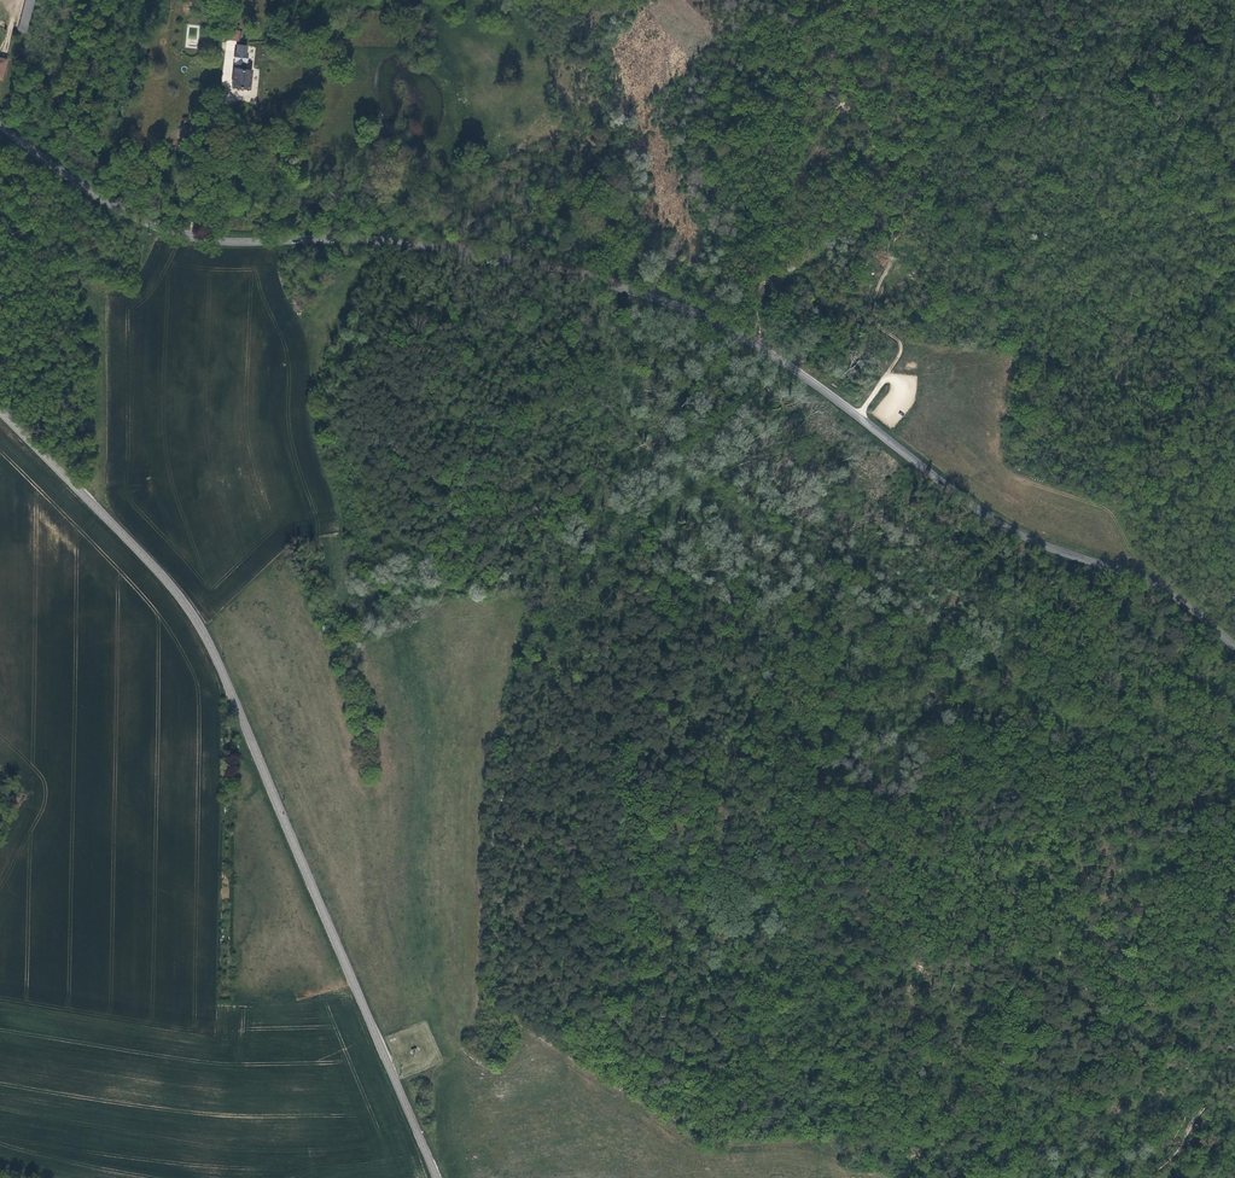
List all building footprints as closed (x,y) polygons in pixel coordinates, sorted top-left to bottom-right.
[(34,0),(27,0),(20,28),(26,30),(34,0)] [(239,31),(227,29),(226,37),(238,39),(239,31)] [(247,43),(238,42),(237,51),(236,51),(234,62),(235,62),(233,86),(249,88),(251,70),(242,69),(243,63),(244,63),(245,52),(246,52),(247,43)]
